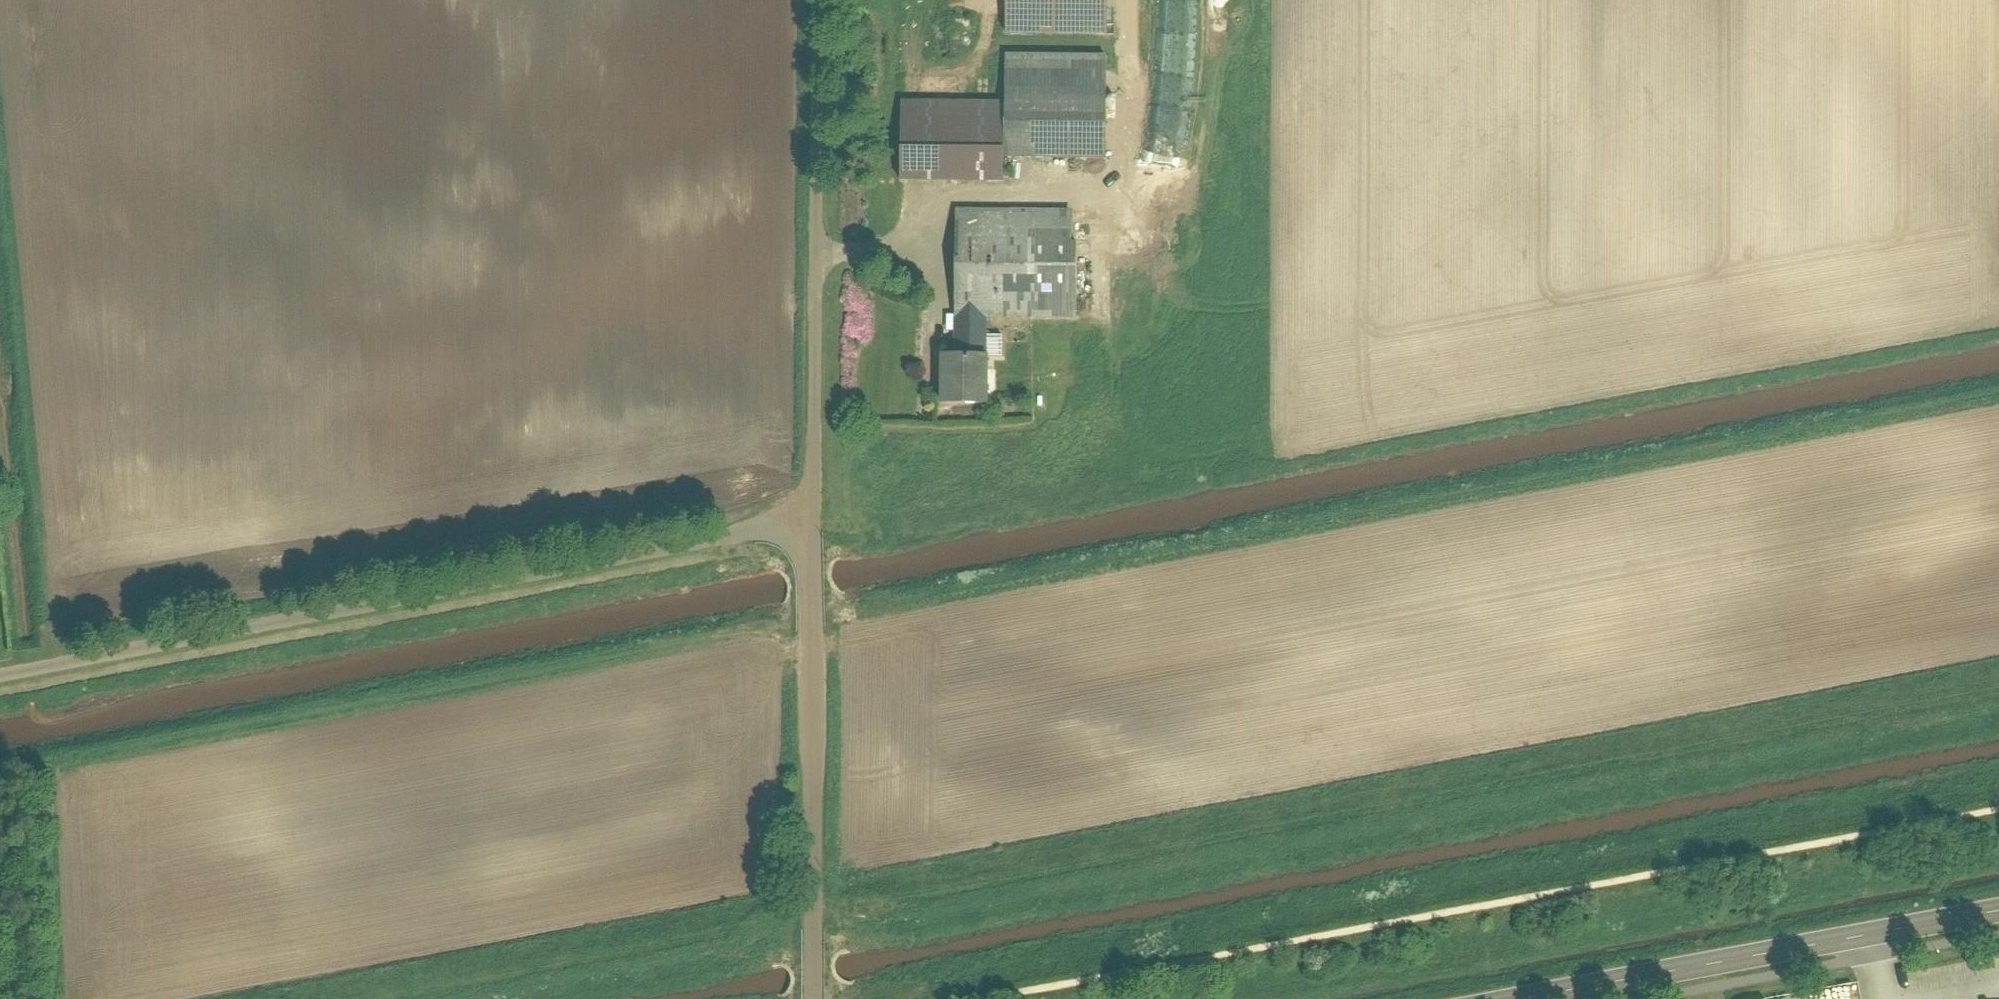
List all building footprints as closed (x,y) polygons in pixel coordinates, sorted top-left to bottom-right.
[(1107,0),(1003,0),(1003,33),(1107,34),(1107,0)] [(1161,20),(1197,21),(1198,0),(1161,0),(1161,20)] [(1004,52),(1004,99),(1003,155),(1106,156),(1106,53),(1004,52)] [(1004,99),(900,97),(899,178),(1003,180),(1003,155),(1004,99)] [(1155,126),(1187,128),(1188,99),(1156,98),(1155,126)] [(1071,209),(956,208),(955,349),(987,349),(988,318),(1076,318),(1077,238),(1071,238),(1071,209)] [(955,349),(938,349),(939,400),(987,400),(987,349),(955,349)]
